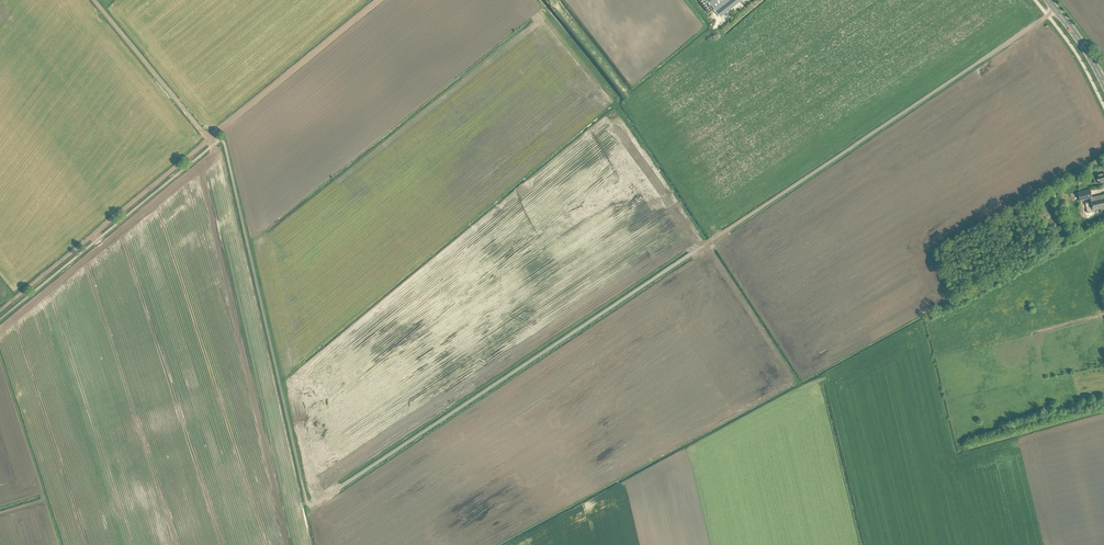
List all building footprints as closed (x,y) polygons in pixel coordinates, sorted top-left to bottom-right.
[(713,10),(715,11),(729,0),(706,0),(713,10)] [(720,18),(743,0),(732,0),(716,13),(720,18)] [(1103,182),(1103,174),(1097,176),(1093,177),(1094,183),(1099,182),(1099,183),(1103,182)] [(1089,211),(1100,209),(1097,196),(1092,197),(1092,194),(1085,195),(1079,196),(1080,201),(1091,198),(1091,202),(1092,205),(1087,206),(1089,211)] [(1044,202),(1038,205),(1045,217),(1050,215),(1044,202)]
